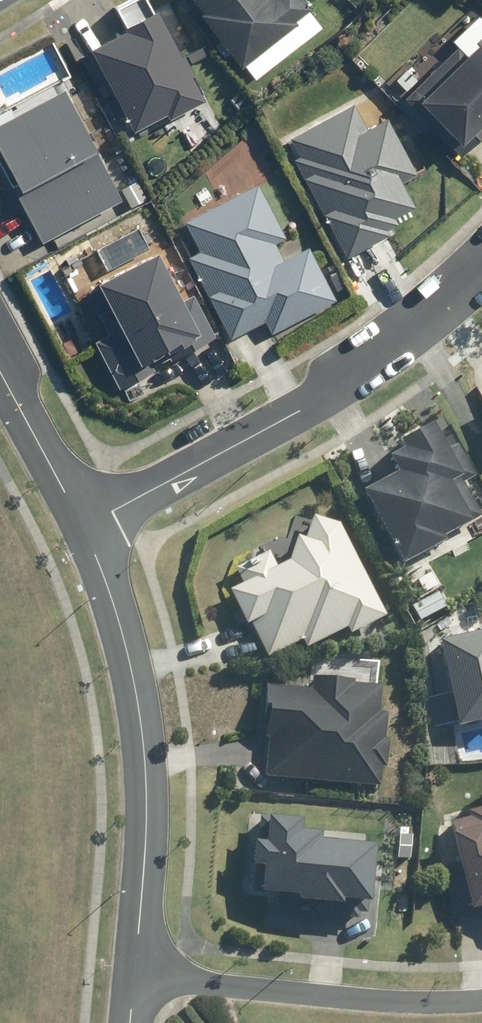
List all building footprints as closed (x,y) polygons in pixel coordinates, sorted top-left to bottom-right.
[(313,5),(308,0),(188,0),(257,80),(323,24),(309,9),(313,5)] [(460,144),(472,132),(478,137),(481,132),(481,7),(476,1),(443,35),(396,83),(460,144)] [(170,119),(205,102),(159,12),(92,47),(135,131),(168,114),(170,119)] [(62,86),(0,119),(0,152),(17,184),(12,187),(42,242),(123,198),(62,86)] [(301,154),(294,158),(347,261),(402,232),(396,220),(416,210),(403,185),(419,176),(388,117),(364,130),(350,103),(290,134),(301,154)] [(259,184),(184,221),(199,250),(188,255),(229,337),(263,320),(270,335),(336,302),(308,245),(284,257),(276,240),(284,235),(259,184)] [(141,228),(96,250),(106,272),(151,250),(141,228)] [(188,351),(217,336),(190,284),(169,245),(98,282),(141,364),(183,342),(188,351)] [(165,367),(124,389),(133,406),(175,384),(165,367)] [(361,491),(403,566),(481,522),(481,519),(464,487),(476,480),(456,444),(445,450),(431,424),(402,440),(406,447),(388,456),(396,471),(361,491)] [(379,622),(385,619),(340,526),(313,516),(304,540),(298,538),(289,563),(280,568),(272,553),(237,571),(243,584),(227,593),(245,626),(251,623),(269,658),(301,641),(305,649),(347,627),(358,647),(384,632),(379,622)] [(436,643),(457,731),(481,725),(481,631),(436,643)] [(387,768),(390,714),(382,714),(384,683),(317,679),(316,689),(270,686),(265,777),(378,784),(379,767),(387,768)] [(458,813),(459,815),(441,820),(442,823),(444,830),(441,831),(435,833),(442,866),(432,869),(443,909),(470,902),(480,899),(481,899),(481,806),(458,813)] [(262,868),(260,896),(370,902),(373,849),(322,846),(323,835),(302,834),(302,823),(264,821),(263,843),(254,842),(253,867),(262,868)]
